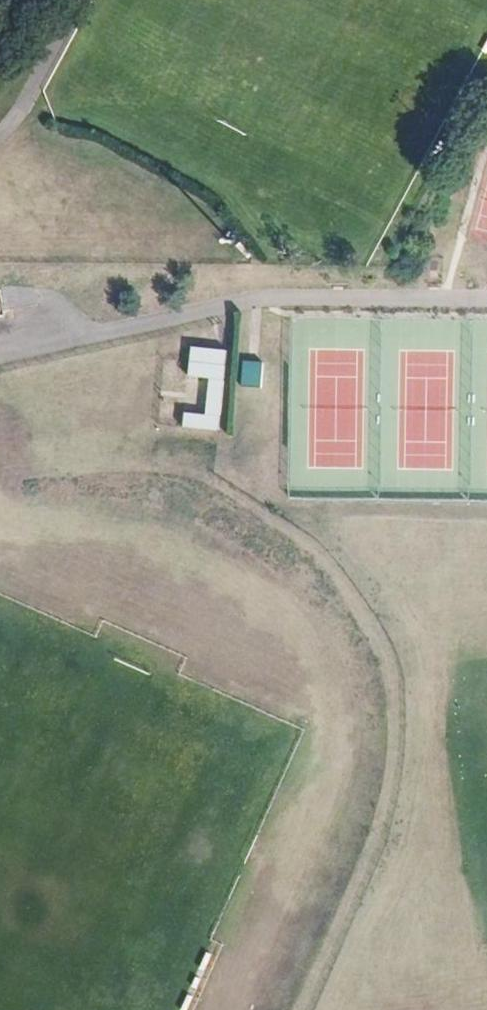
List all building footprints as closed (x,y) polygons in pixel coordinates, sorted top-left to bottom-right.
[(183,429),(221,431),(226,348),(191,346),(189,377),(209,378),(207,412),(184,411),(183,429)] [(261,386),(263,361),(244,360),(242,384),(261,386)]
